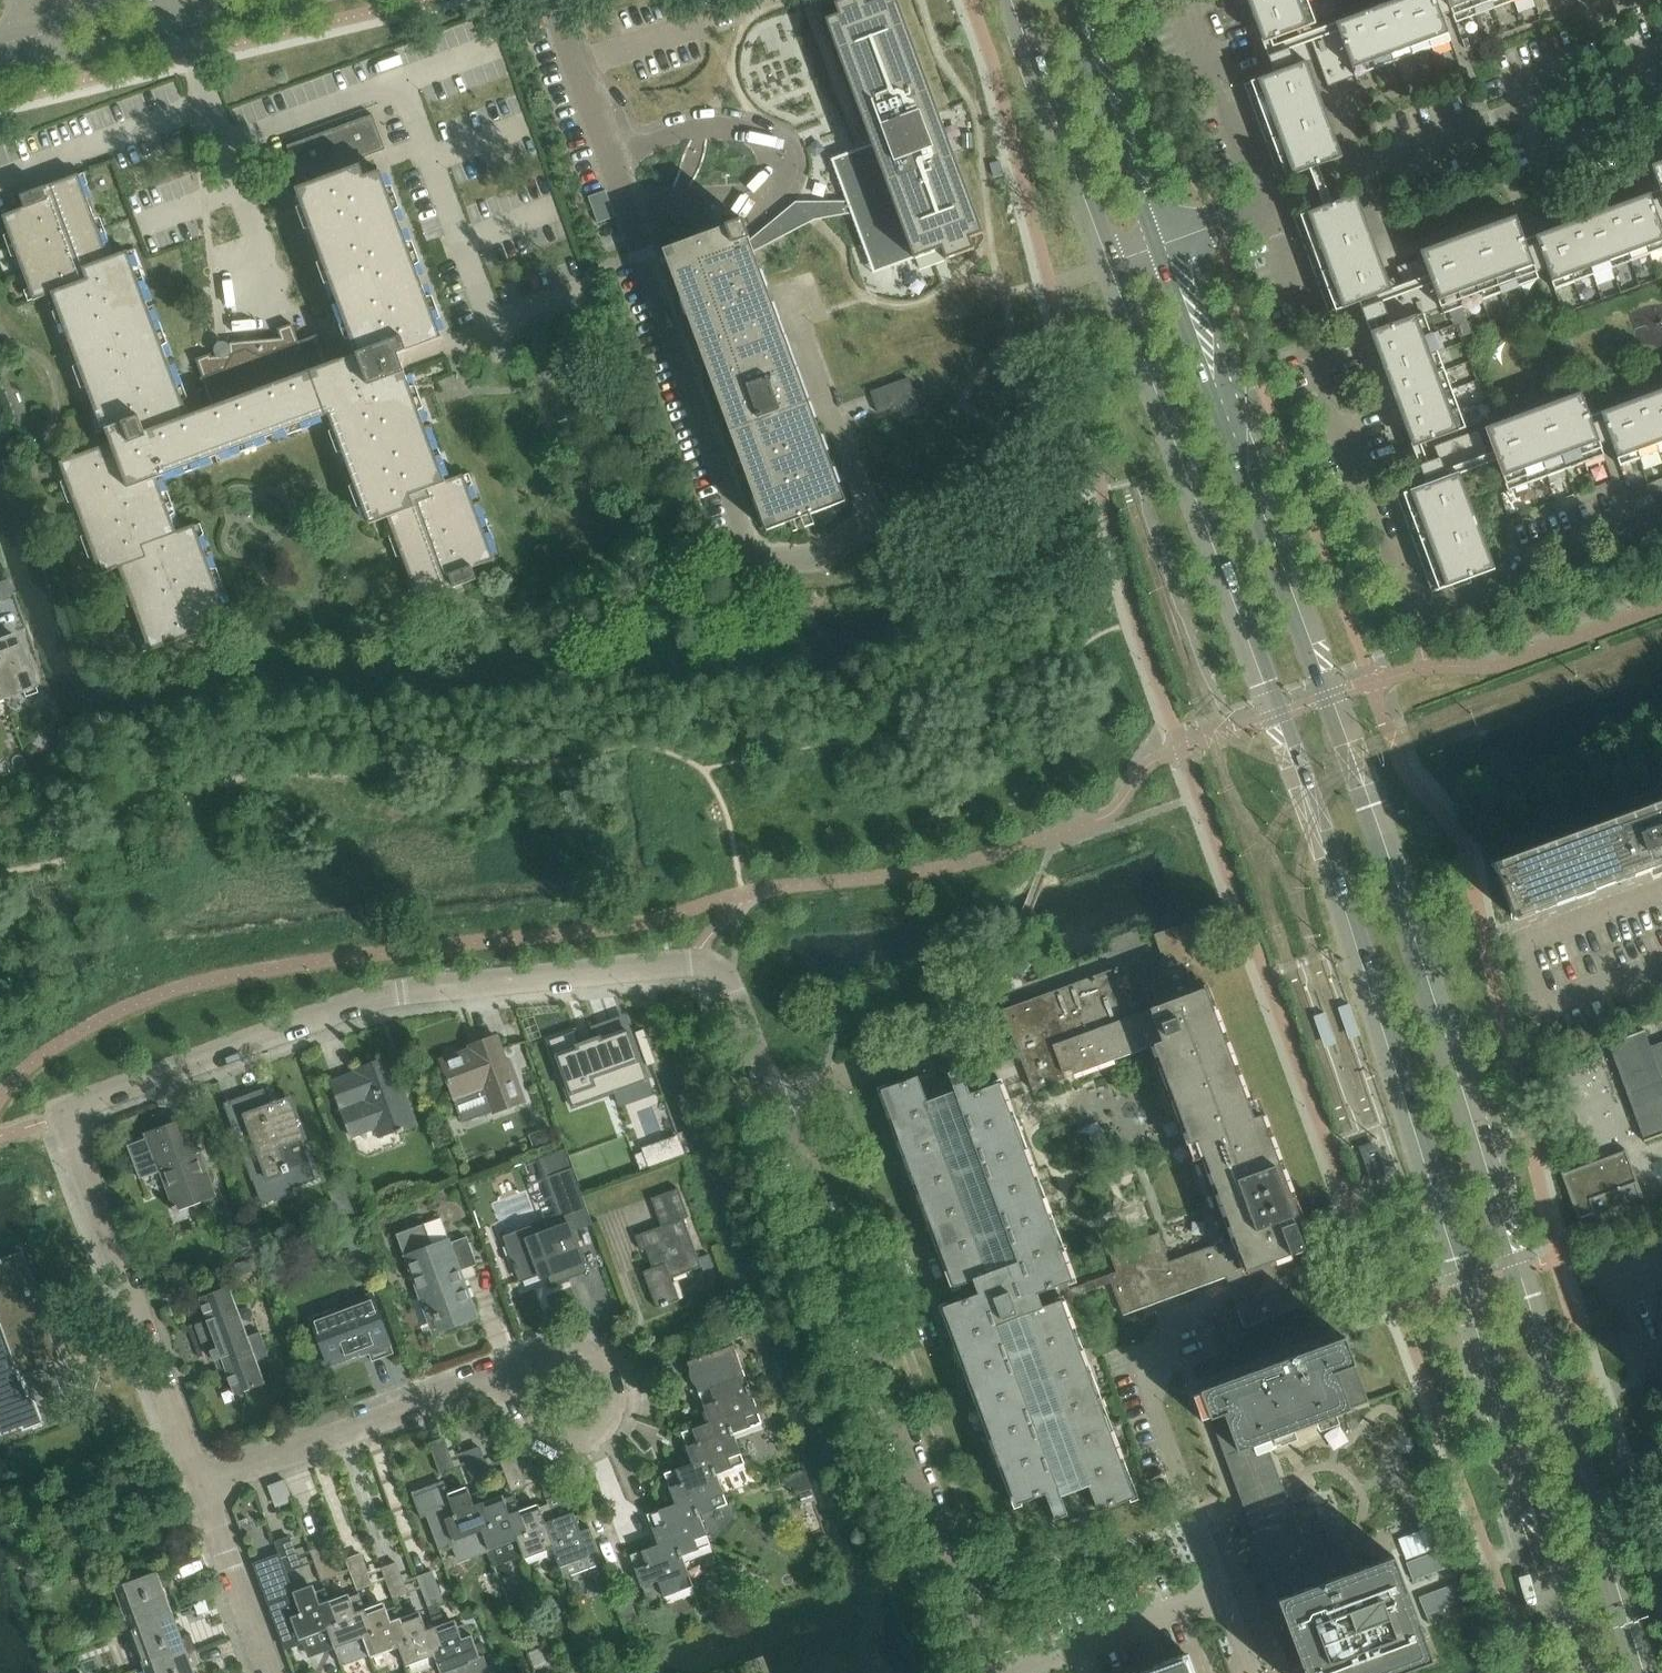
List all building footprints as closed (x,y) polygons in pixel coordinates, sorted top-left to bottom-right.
[(826,20),(872,145),(832,160),(847,202),(852,214),(863,245),(876,240),(887,269),(915,259),(942,249),(946,260),(974,250),(970,239),(983,234),(897,0),(881,0),(868,5),(866,0),(847,0),(835,4),(839,15),(826,20)] [(1317,24),(1308,0),(1248,0),(1264,44),(1317,24)] [(1356,76),(1451,41),(1446,27),(1436,0),(1400,0),(1336,24),(1339,31),(1312,41),(1329,86),(1356,76)] [(1457,23),(1448,0),(1436,0),(1446,27),(1451,25),(1457,23)] [(1457,23),(1519,0),(1448,0),(1457,23)] [(1245,85),(1280,181),(1342,158),(1308,63),(1312,61),(1303,36),(1285,43),(1288,50),(1269,57),(1275,74),(1245,85)] [(198,359),(205,380),(215,407),(190,416),(129,252),(111,258),(81,174),(23,196),(27,208),(5,216),(36,300),(54,294),(105,432),(109,431),(113,443),(60,463),(102,575),(121,568),(152,652),(210,630),(205,618),(228,610),(196,526),(178,532),(158,479),(204,462),(331,416),(371,525),(389,519),(420,602),(478,581),(474,569),(496,561),(465,476),(447,483),(400,355),(444,339),(438,324),(382,172),(366,177),(360,160),(387,150),(374,115),(289,146),(304,187),(298,189),(358,354),(327,365),(318,339),(301,345),(294,325),(279,330),(283,339),(231,343),(232,356),(214,357),(212,354),(198,359)] [(1001,162),(991,164),(994,177),(1004,174),(1001,162)] [(1661,195),(1661,162),(1651,166),(1661,195)] [(1661,249),(1661,225),(1650,194),(1535,237),(1549,275),(1555,289),(1661,249)] [(1356,195),(1293,218),(1329,314),(1392,291),(1356,195)] [(688,242),(664,251),(666,256),(669,264),(726,418),(728,423),(768,531),(803,518),(811,515),(845,502),(814,418),(767,289),(755,257),(755,256),(754,252),(803,218),(808,214),(822,214),(852,214),(847,202),(797,202),(796,202),(786,215),(749,241),(749,240),(750,239),(743,220),(726,226),(727,228),(713,233),(713,234),(701,239),(700,239),(700,238),(699,238),(688,242)] [(1432,440),(1466,428),(1458,407),(1451,389),(1444,369),(1437,351),(1431,333),(1424,314),(1440,308),(1443,315),(1539,279),(1525,241),(1516,217),(1420,252),(1422,259),(1397,268),(1406,292),(1361,309),(1367,323),(1377,319),(1380,329),(1378,330),(1420,444),(1432,440)] [(1549,275),(1535,237),(1530,239),(1525,241),(1539,279),(1544,277),(1549,275)] [(917,399),(909,377),(870,391),(872,395),(878,412),(878,413),(917,399)] [(1600,413),(1615,451),(1620,466),(1661,450),(1661,390),(1600,413)] [(1485,428),(1509,491),(1604,455),(1590,417),(1581,392),(1485,428)] [(1615,451),(1600,413),(1595,415),(1590,417),(1604,455),(1609,453),(1615,451)] [(1433,443),(1434,447),(1468,434),(1467,430),(1466,428),(1432,440),(1433,443)] [(1420,465),(1425,479),(1488,455),(1479,430),(1468,434),(1434,447),(1439,458),(1420,465)] [(1432,592),(1470,578),(1495,569),(1459,473),(1397,496),(1432,592)] [(5,698),(25,691),(27,698),(40,693),(37,686),(20,639),(8,644),(6,639),(0,642),(0,685),(5,698)] [(1633,810),(1493,862),(1515,920),(1519,919),(1661,866),(1661,799),(1633,810)] [(946,1095),(937,1098),(927,1102),(920,1082),(919,1078),(918,1077),(882,1091),(953,1282),(955,1287),(975,1280),(980,1294),(944,1307),(955,1337),(1017,1504),(1047,1493),(1050,1498),(1057,1519),(1070,1514),(1063,1496),(1080,1490),(1090,1486),(1097,1504),(1099,1510),(1099,1511),(1135,1497),(1063,1301),(1111,1283),(1124,1316),(1206,1286),(1227,1278),(1239,1310),(1245,1328),(1309,1304),(1291,1256),(1293,1255),(1305,1250),(1297,1228),(1295,1223),(1293,1217),(1299,1215),(1262,1116),(1254,1119),(1206,990),(1214,987),(1201,952),(1190,921),(1154,934),(1174,988),(1131,1004),(1118,968),(1003,1010),(1008,1024),(1019,1053),(1033,1092),(1067,1079),(1065,1073),(1153,1040),(1228,1241),(1171,1262),(1160,1234),(1111,1252),(1118,1273),(1073,1290),(1070,1283),(1074,1282),(1001,1083),(977,1092),(971,1094),(968,1087),(962,1069),(961,1068),(948,1073),(955,1091),(946,1095)] [(576,1031),(549,1041),(573,1107),(648,1080),(630,1031),(601,1041),(600,1038),(581,1045),(576,1031)] [(1652,1047),(1646,1031),(1609,1044),(1609,1046),(1611,1046),(1646,1140),(1644,1141),(1645,1142),(1661,1136),(1661,1043),(1652,1047)] [(964,1035),(937,1045),(947,1070),(973,1060),(964,1035)] [(473,1051),(441,1062),(447,1079),(446,1080),(448,1086),(450,1086),(457,1105),(458,1105),(457,1102),(488,1091),(495,1112),(524,1102),(510,1061),(506,1062),(497,1037),(471,1046),(473,1051)] [(355,1071),(356,1074),(333,1082),(354,1139),(355,1138),(352,1132),(375,1124),(380,1137),(398,1131),(398,1133),(417,1126),(392,1057),(355,1071)] [(265,1090),(226,1104),(250,1169),(264,1164),(269,1178),(287,1172),(291,1185),(290,1185),(292,1189),(316,1180),(291,1109),(274,1115),(265,1090)] [(167,1131),(129,1146),(141,1179),(161,1171),(175,1207),(174,1208),(175,1212),(218,1196),(188,1117),(165,1126),(167,1131)] [(1375,1145),(1361,1150),(1373,1182),(1387,1177),(1375,1145)] [(1562,1173),(1580,1222),(1581,1221),(1580,1219),(1594,1214),(1595,1215),(1641,1197),(1642,1199),(1644,1198),(1626,1149),(1624,1150),(1624,1151),(1564,1174),(1563,1172),(1562,1173)] [(550,1173),(566,1169),(562,1151),(546,1154),(550,1173)] [(561,1214),(528,1226),(529,1228),(505,1237),(514,1263),(513,1263),(516,1270),(517,1270),(521,1282),(524,1281),(523,1279),(547,1270),(552,1285),(587,1272),(572,1232),(593,1224),(572,1168),(548,1177),(561,1214)] [(510,1174),(489,1177),(490,1187),(511,1185),(510,1174)] [(683,1219),(688,1217),(678,1188),(651,1198),(661,1226),(636,1236),(641,1250),(648,1247),(655,1267),(643,1272),(657,1309),(662,1307),(663,1308),(668,1306),(668,1305),(679,1300),(671,1278),(701,1267),(683,1219)] [(467,1237),(449,1243),(444,1228),(440,1225),(436,1223),(432,1222),(426,1224),(425,1223),(397,1234),(434,1335),(479,1318),(465,1281),(458,1283),(455,1273),(477,1265),(467,1237)] [(5,1433),(0,1434),(0,1436),(23,1428),(24,1430),(23,1430),(24,1431),(44,1424),(33,1394),(31,1395),(24,1376),(29,1374),(54,1365),(34,1310),(33,1311),(31,1303),(40,1300),(23,1252),(2,1260),(3,1263),(0,1264),(0,1420),(5,1433)] [(208,1320),(195,1325),(205,1353),(219,1348),(220,1351),(219,1351),(225,1369),(235,1366),(244,1390),(234,1393),(235,1395),(265,1384),(256,1361),(269,1356),(260,1332),(247,1337),(229,1287),(199,1297),(208,1320)] [(373,1295),(312,1317),(329,1366),(369,1351),(372,1362),(394,1354),(373,1295)] [(1232,1301),(1209,1311),(1218,1334),(1242,1324),(1232,1301)] [(1201,1391),(1225,1456),(1236,1452),(1289,1595),(1278,1599),(1293,1639),(1280,1643),(1290,1668),(1302,1664),(1306,1672),(1399,1672),(1433,1660),(1398,1566),(1394,1556),(1342,1576),(1314,1501),(1291,1509),(1266,1441),(1370,1402),(1345,1337),(1201,1391)] [(697,1385),(710,1422),(728,1416),(734,1431),(734,1430),(762,1421),(734,1343),(688,1360),(690,1366),(691,1366),(690,1370),(691,1374),(692,1378),(695,1382),(697,1385)] [(728,1416),(710,1422),(682,1432),(694,1464),(711,1457),(717,1473),(718,1472),(746,1462),(734,1430),(734,1431),(728,1416)] [(444,1439),(430,1444),(441,1475),(455,1469),(444,1439)] [(480,1447),(465,1453),(476,1483),(491,1478),(480,1447)] [(516,1456),(501,1461),(512,1492),(527,1486),(516,1456)] [(665,1474),(676,1505),(693,1498),(699,1514),(701,1514),(729,1504),(718,1472),(717,1473),(711,1457),(694,1464),(665,1474)] [(552,1466),(537,1472),(547,1500),(563,1494),(552,1466)] [(486,1510),(484,1502),(481,1496),(472,1499),(469,1491),(457,1495),(458,1499),(437,1507),(436,1503),(424,1508),(440,1551),(455,1545),(454,1542),(483,1531),(482,1528),(492,1524),(486,1510)] [(503,1495),(484,1502),(486,1510),(492,1524),(482,1528),(483,1531),(496,1568),(525,1557),(518,1540),(517,1537),(527,1533),(519,1510),(510,1514),(503,1495)] [(693,1498),(676,1505),(649,1515),(660,1545),(675,1539),(681,1556),(683,1555),(712,1544),(701,1514),(699,1514),(693,1498)] [(518,1540),(525,1557),(525,1559),(553,1549),(552,1546),(563,1542),(555,1519),(551,1507),(542,1510),(539,1503),(519,1510),(527,1533),(517,1537),(518,1540)] [(581,1531),(574,1511),(555,1519),(563,1542),(552,1546),(553,1549),(561,1568),(590,1557),(589,1554),(599,1550),(590,1527),(581,1531)] [(281,1559),(256,1569),(286,1650),(305,1643),(304,1639),(328,1629),(327,1627),(338,1623),(333,1608),(327,1592),(317,1595),(315,1589),(303,1594),(305,1597),(297,1600),(287,1573),(301,1568),(290,1538),(275,1543),(281,1559)] [(694,1586),(683,1555),(681,1556),(675,1539),(660,1545),(632,1555),(643,1586),(644,1587),(650,1601),(664,1596),(665,1596),(694,1586)] [(326,1546),(312,1551),(323,1582),(338,1577),(326,1546)] [(1448,1547),(1409,1560),(1416,1581),(1455,1568),(1448,1547)] [(362,1553),(347,1559),(359,1590),(373,1584),(362,1553)] [(132,1629),(173,1614),(164,1589),(173,1586),(167,1569),(117,1588),(132,1629)] [(434,1571),(419,1577),(431,1608),(440,1604),(445,1602),(445,1601),(434,1571)] [(403,1575),(388,1580),(395,1598),(410,1593),(403,1575)] [(1422,1594),(1429,1613),(1467,1599),(1460,1580),(1422,1594)] [(340,1605),(333,1608),(338,1623),(327,1627),(328,1629),(336,1649),(364,1638),(363,1635),(374,1631),(369,1617),(362,1598),(352,1601),(350,1597),(339,1601),(340,1605)] [(440,1604),(431,1608),(438,1626),(446,1649),(436,1652),(436,1654),(443,1672),(448,1672),(470,1665),(473,1672),(485,1672),(490,1671),(485,1657),(481,1658),(473,1636),(464,1639),(458,1623),(449,1627),(440,1604)] [(363,1635),(364,1638),(371,1658),(401,1647),(400,1644),(410,1640),(405,1625),(398,1607),(388,1610),(386,1606),(374,1610),(376,1614),(369,1617),(374,1631),(363,1635)] [(132,1629),(147,1669),(198,1650),(192,1635),(182,1638),(173,1614),(132,1629)] [(412,1622),(405,1625),(410,1640),(400,1644),(401,1647),(408,1665),(436,1654),(436,1652),(446,1649),(438,1626),(428,1630),(422,1615),(411,1619),(412,1622)] [(149,1672),(196,1672),(194,1669),(203,1666),(198,1650),(147,1669),(149,1672)] [(1143,1672),(1195,1672),(1189,1656),(1143,1672)]
